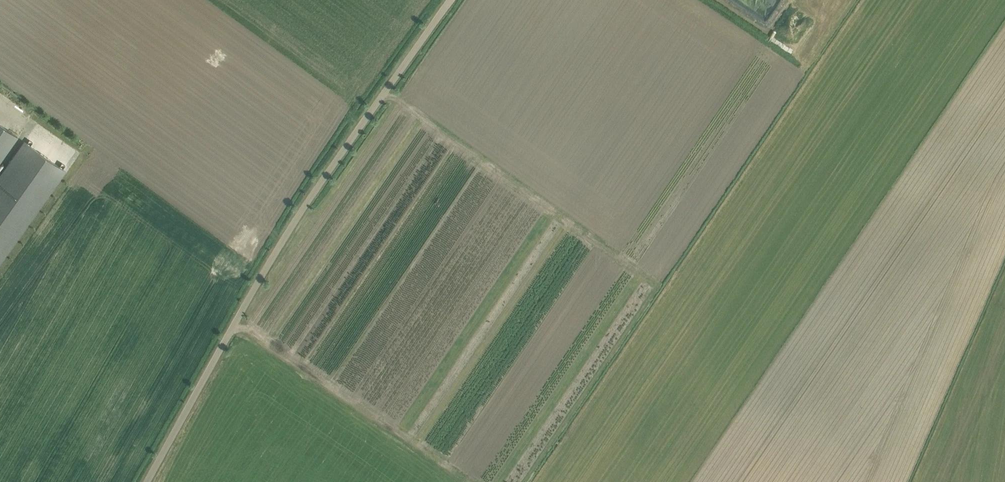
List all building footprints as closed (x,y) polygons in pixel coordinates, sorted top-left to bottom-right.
[(18,137),(0,124),(0,162),(18,137)] [(65,170),(25,141),(0,176),(0,262),(65,170)]
